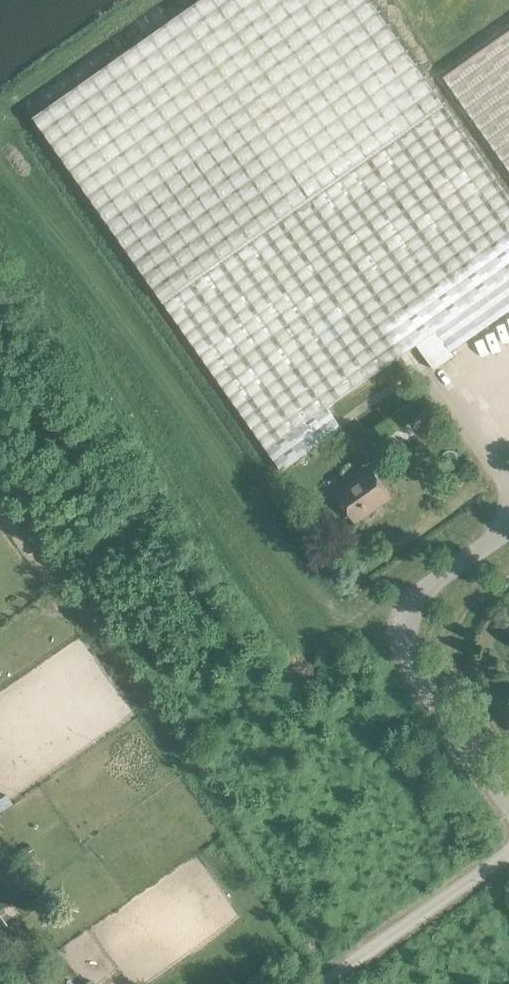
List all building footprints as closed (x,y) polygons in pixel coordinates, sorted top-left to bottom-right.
[(33,119),(163,303),(281,471),(341,428),(327,408),(399,357),(417,344),(435,370),(454,356),(451,351),(508,310),(508,197),(444,105),(431,86),(370,0),(203,0),(33,119)] [(508,170),(508,30),(443,76),(508,170)] [(336,494),(355,521),(390,496),(371,470),(336,494)] [(12,901),(0,885),(0,910),(12,901)]
